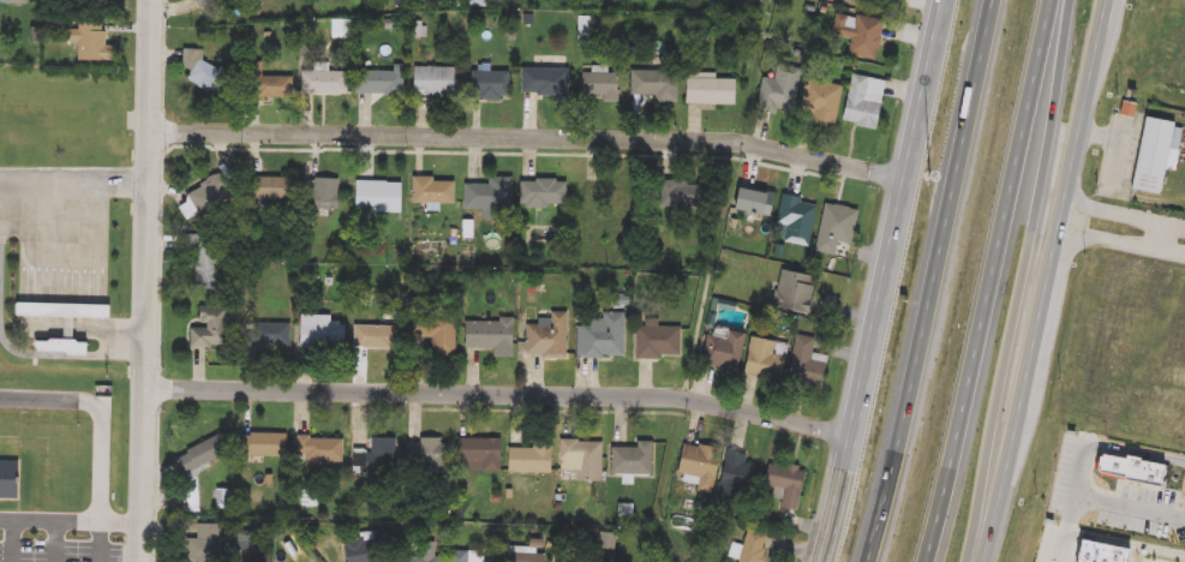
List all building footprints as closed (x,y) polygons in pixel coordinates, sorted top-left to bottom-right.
[(198,10),(193,0),(214,0),(198,10)] [(846,56),(850,40),(831,36),(834,13),(882,20),(875,60),(846,56)] [(122,62),(80,62),(80,26),(109,26),(109,46),(122,46),(122,62)] [(185,80),(191,71),(179,64),(187,47),(202,55),(199,59),(225,73),(213,95),(185,80)] [(292,76),(292,97),(247,96),(247,60),(263,60),(263,76),(292,76)] [(764,77),(774,79),(778,65),(802,70),(792,112),(756,104),(764,77)] [(454,66),(454,96),(412,96),(412,66),(454,66)] [(567,67),(567,94),(520,94),(520,67),(567,67)] [(347,70),(346,95),(301,94),(301,68),(347,70)] [(357,94),(357,70),(402,70),(402,94),(357,94)] [(508,70),(508,100),(472,100),(472,70),(508,70)] [(653,102),(653,95),(630,95),(630,70),(677,70),(677,102),(653,102)] [(616,72),(616,101),(580,101),(580,72),(616,72)] [(884,80),(876,128),(842,122),(850,74),(884,80)] [(734,77),(734,104),(684,104),(684,77),(734,77)] [(798,113),(812,77),(844,90),(831,125),(798,113)] [(1130,195),(1144,122),(1173,128),(1168,153),(1178,155),(1173,177),(1163,174),(1157,199),(1130,195)] [(197,215),(184,193),(217,174),(229,196),(197,215)] [(289,177),(289,201),(246,199),(247,177),(289,177)] [(510,209),(465,209),(465,184),(487,184),(487,177),(510,177),(510,209)] [(412,203),(412,178),(453,178),(453,203),(412,203)] [(337,209),(305,209),(305,179),(337,179),(337,209)] [(519,179),(565,179),(565,204),(519,204),(519,179)] [(401,213),(354,213),(354,180),(401,181),(401,213)] [(705,181),(705,207),(662,207),(662,181),(705,181)] [(774,192),(772,216),(730,211),(732,187),(774,192)] [(807,246),(783,241),(786,226),(776,225),(782,195),(816,202),(807,246)] [(834,255),(815,252),(822,203),(856,208),(851,244),(837,241),(834,255)] [(196,289),(196,243),(217,243),(217,289),(196,289)] [(773,309),(779,270),(812,275),(806,313),(773,309)] [(16,306),(110,309),(110,323),(14,321),(16,306)] [(227,347),(188,347),(188,328),(197,328),(197,306),(227,306),(227,347)] [(549,324),(549,312),(565,312),(565,357),(525,357),(525,323),(549,324)] [(299,347),(299,315),(331,315),(331,322),(343,322),(343,347),(299,347)] [(577,317),(623,317),(623,358),(577,358),(577,317)] [(492,349),(462,348),(463,318),(513,319),(511,357),(491,357),(492,349)] [(455,354),(409,354),(409,319),(455,319),(455,354)] [(289,347),(245,347),(245,323),(289,323),(289,347)] [(353,349),(353,325),(400,325),(400,349),(353,349)] [(636,359),(636,325),(680,325),(680,359),(636,359)] [(736,372),(699,363),(708,328),(746,337),(736,372)] [(786,385),(796,335),(815,339),(812,353),(827,357),(820,391),(786,385)] [(780,381),(743,372),(750,337),(788,345),(780,381)] [(35,346),(47,346),(49,343),(74,343),(77,346),(86,346),(86,357),(37,355),(37,353),(34,351),(35,346)] [(285,434),(285,456),(246,456),(246,434),(285,434)] [(342,438),(342,464),(329,464),(329,470),(297,468),(298,437),(342,438)] [(354,472),(354,452),(371,452),(371,437),(396,437),(396,472),(354,472)] [(499,471),(455,471),(455,438),(499,438),(499,471)] [(448,440),(448,466),(406,466),(406,440),(448,440)] [(575,482),(575,473),(558,473),(558,441),(600,441),(600,482),(575,482)] [(181,513),(180,446),(226,444),(226,462),(198,462),(199,512),(181,513)] [(650,474),(610,474),(610,444),(650,444),(650,474)] [(677,489),(680,446),(717,447),(714,490),(677,489)] [(549,473),(505,473),(505,447),(549,447),(549,473)] [(1097,450),(1095,467),(1123,472),(1123,478),(1162,485),(1167,461),(1141,458),(1141,453),(1123,449),(1123,454),(1097,450)] [(747,455),(746,465),(760,467),(753,501),(718,494),(726,452),(747,455)] [(23,495),(24,458),(0,456),(0,494),(23,495)] [(796,512),(778,508),(780,492),(762,490),(767,464),(803,470),(796,512)] [(246,528),(244,561),(193,561),(196,525),(246,528)] [(770,533),(762,561),(735,561),(736,558),(731,557),(735,545),(743,548),(748,527),(770,533)] [(1073,561),(1128,561),(1131,544),(1079,534),(1073,561)] [(366,539),(367,561),(343,561),(342,539),(366,539)] [(442,557),(442,561),(398,561),(399,558),(421,558),(421,543),(436,543),(436,557),(442,557)] [(544,550),(543,561),(500,561),(501,549),(544,550)] [(468,551),(468,561),(448,561),(448,551),(468,551)]
